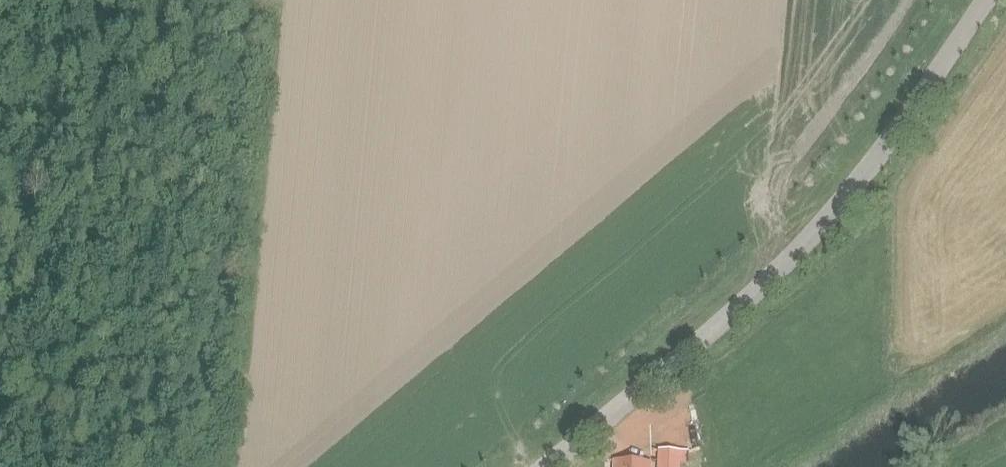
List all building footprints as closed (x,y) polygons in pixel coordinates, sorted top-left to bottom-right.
[(679,452),(657,451),(656,466),(678,466),(679,452)]
